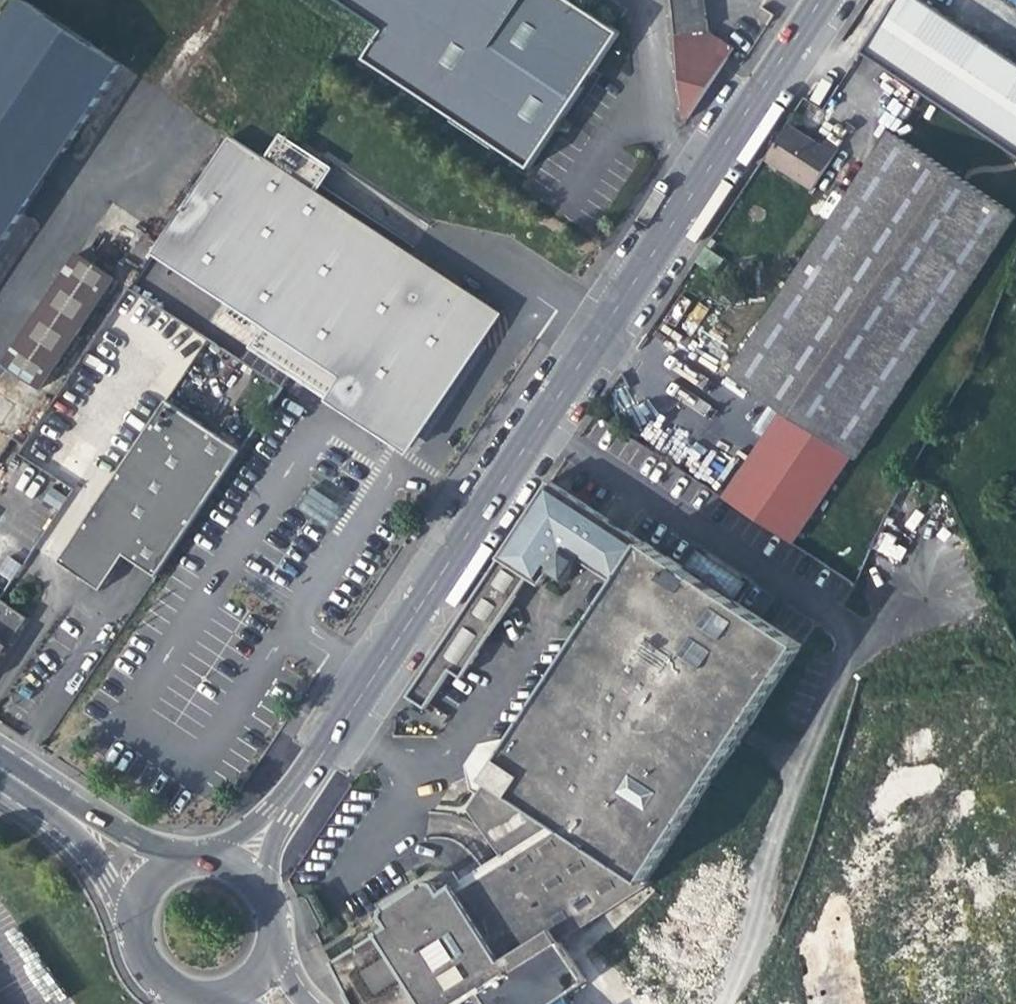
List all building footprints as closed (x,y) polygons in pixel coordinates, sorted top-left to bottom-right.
[(120,65),(21,0),(19,0),(0,29),(0,246),(120,65)] [(387,24),(368,54),(535,161),(601,57),(623,22),(588,0),(348,0),(387,24)] [(684,124),(733,50),(705,31),(702,0),(670,0),(684,124)] [(1015,158),(1015,65),(916,0),(897,0),(861,55),(1015,158)] [(770,157),(818,189),(845,147),(833,139),(827,147),(792,125),(770,157)] [(420,190),(394,173),(376,201),(315,161),(275,134),(169,289),(264,353),(416,452),(518,295),(496,281),(401,218),(420,190)] [(728,376),(855,461),(1015,217),(890,134),(728,376)] [(3,366),(4,366),(39,390),(114,279),(78,256),(3,366)] [(39,390),(4,366),(0,372),(0,429),(9,435),(39,390)] [(59,562),(102,591),(127,554),(159,576),(244,450),(170,400),(103,499),(59,562)] [(791,543),(803,525),(847,460),(782,414),(725,498),(791,543)] [(550,481),(408,695),(426,707),(450,670),(462,678),(529,577),(542,585),(552,570),(569,582),(583,560),(610,520),(550,481)] [(610,520),(583,560),(600,572),(626,531),(610,520)] [(626,531),(600,572),(619,584),(468,809),(502,854),(441,893),(435,883),(428,882),(385,909),(382,916),(389,926),(328,963),(349,1003),(465,1003),(498,984),(563,945),(562,944),(652,882),(647,879),(749,726),(802,647),(626,531)] [(10,582),(21,565),(7,556),(0,567),(0,575),(10,582)] [(29,618),(0,599),(0,661),(29,618)] [(562,997),(585,982),(563,945),(498,984),(465,1003),(567,1003),(562,997)]
